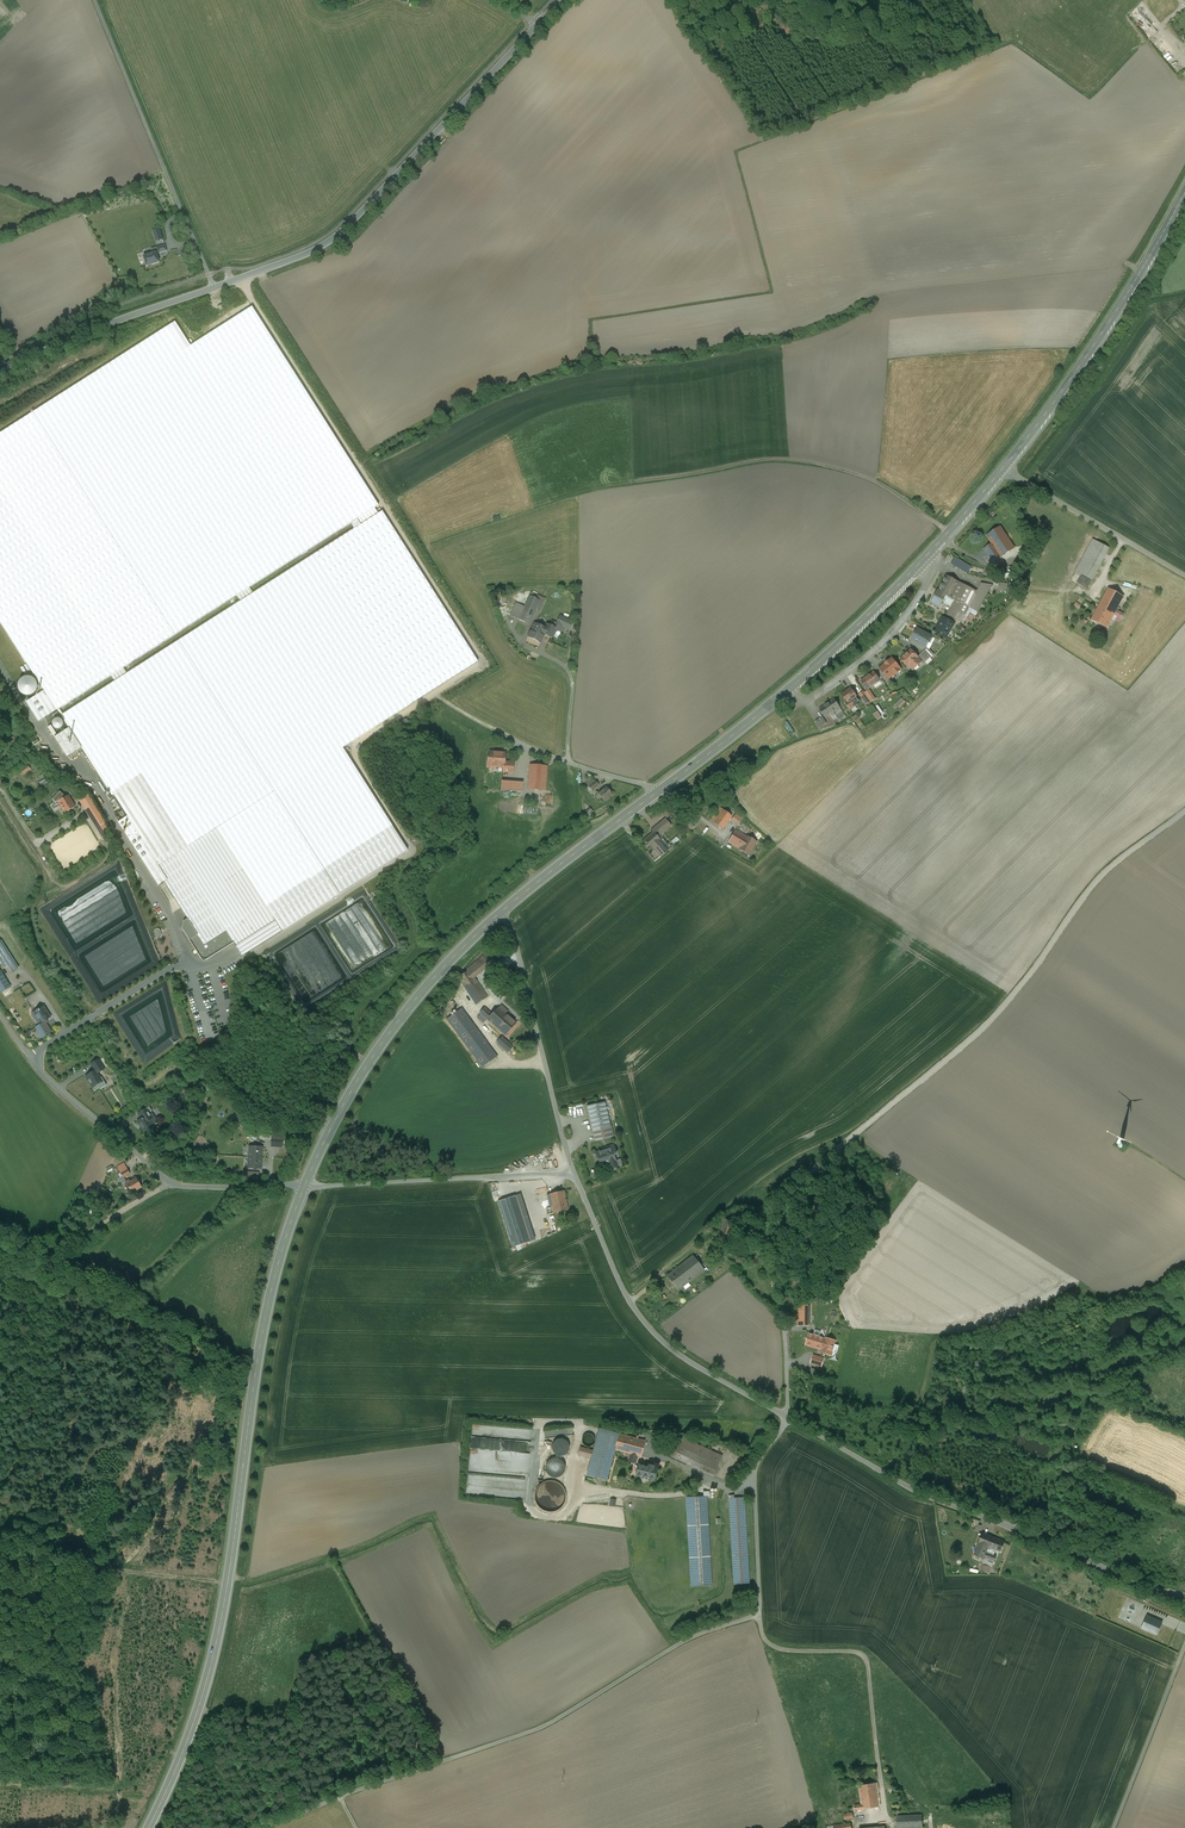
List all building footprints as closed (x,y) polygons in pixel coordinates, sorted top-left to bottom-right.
[(159,229),(153,231),(156,242),(163,240),(159,229)] [(165,245),(157,248),(159,254),(166,251),(165,245)] [(152,254),(143,257),(146,267),(159,263),(156,255),(156,253),(152,254)] [(0,433),(0,620),(44,689),(26,701),(39,722),(57,710),(59,709),(111,676),(123,668),(237,596),(249,588),(311,548),(169,327),(0,433)] [(992,544),(1001,557),(1014,548),(1000,528),(987,536),(992,544)] [(1082,575),(1093,581),(1110,549),(1093,540),(1075,571),(1082,575)] [(1001,557),(992,544),(984,550),(992,563),(1001,557)] [(115,682),(63,715),(59,709),(57,710),(68,729),(54,738),(67,757),(83,747),(127,816),(118,823),(158,886),(164,882),(187,919),(183,922),(182,928),(200,958),(207,960),(234,943),(236,946),(275,921),(278,926),(337,889),(340,893),(407,850),(343,748),(410,705),(314,555),(253,594),(240,602),(127,674),(115,682)] [(955,557),(951,564),(967,574),(971,567),(955,557)] [(1093,581),(1082,575),(1077,584),(1088,589),(1093,581)] [(972,589),(946,576),(938,591),(938,592),(946,596),(956,601),(963,605),(972,589)] [(992,585),(981,583),(977,592),(968,608),(977,613),(992,585)] [(548,595),(533,587),(525,602),(520,600),(513,612),(530,621),(538,606),(542,608),(548,595)] [(249,588),(237,596),(240,602),(253,594),(249,588)] [(977,592),(972,589),(963,605),(956,601),(955,603),(960,605),(953,618),(954,618),(958,612),(965,615),(968,608),(977,592)] [(1108,589),(1099,605),(1115,613),(1116,611),(1123,597),(1108,589)] [(938,592),(938,591),(937,591),(930,605),(939,609),(943,601),(946,596),(938,592)] [(946,596),(943,601),(944,603),(951,606),(953,605),(954,602),(955,603),(956,601),(946,596)] [(954,602),(953,605),(948,615),(953,618),(960,605),(955,603),(954,602)] [(1115,613),(1099,605),(1092,620),(1107,628),(1108,626),(1114,615),(1115,613)] [(547,627),(537,622),(530,638),(543,644),(547,634),(555,638),(559,627),(564,629),(565,627),(572,629),(577,617),(563,611),(559,620),(555,618),(553,623),(549,622),(547,627)] [(965,615),(958,612),(954,618),(961,622),(965,615)] [(934,630),(934,631),(946,638),(954,624),(942,617),(940,622),(940,621),(936,626),(937,627),(935,630),(934,630)] [(917,629),(911,640),(925,648),(926,648),(931,637),(917,629)] [(928,650),(934,639),(931,637),(926,648),(927,649),(927,648),(928,650)] [(928,650),(927,648),(927,649),(920,655),(926,661),(930,658),(931,659),(934,655),(928,650)] [(911,650),(901,659),(908,667),(909,666),(913,670),(921,663),(921,662),(917,658),(918,658),(917,657),(911,650)] [(920,655),(917,657),(918,658),(917,658),(921,662),(921,663),(923,664),(926,661),(920,655)] [(892,659),(880,669),(888,679),(893,675),(894,676),(899,672),(898,671),(900,669),(892,659)] [(123,668),(111,676),(115,682),(127,674),(123,668)] [(874,673),(861,681),(867,689),(873,685),(879,681),(874,673)] [(20,692),(23,694),(27,695),(30,694),(33,693),(35,690),(36,687),(36,683),(35,680),(32,677),(28,676),(24,676),(21,678),(19,681),(17,685),(18,688),(20,692)] [(851,688),(842,695),(847,703),(845,704),(850,710),(857,705),(853,699),(857,697),(851,688)] [(860,712),(850,719),(865,740),(888,727),(915,701),(905,689),(887,698),(886,701),(885,701),(883,702),(877,703),(867,708),(860,712)] [(873,698),(867,689),(864,691),(870,700),(873,698)] [(863,692),(859,695),(864,701),(868,699),(863,692)] [(834,699),(819,709),(825,718),(830,714),(833,712),(840,708),(834,699)] [(833,712),(837,718),(843,713),(840,708),(833,712)] [(822,717),(818,719),(822,726),(826,723),(822,717)] [(57,719),(56,720),(55,720),(54,721),(53,721),(53,722),(53,723),(53,724),(53,725),(53,726),(53,727),(54,728),(55,729),(56,730),(57,730),(58,730),(59,730),(60,730),(61,729),(62,728),(63,728),(63,727),(63,726),(64,725),(64,724),(63,723),(63,722),(63,721),(62,721),(61,720),(60,720),(59,719),(58,719),(57,719)] [(505,753),(490,752),(489,757),(488,758),(487,767),(493,768),(495,767),(504,767),(503,772),(512,773),(513,763),(505,762),(505,753)] [(547,767),(530,765),(528,789),(545,791),(547,767)] [(28,766),(18,769),(21,775),(30,772),(28,766)] [(41,787),(48,783),(45,779),(38,782),(41,787)] [(599,786),(593,779),(587,784),(592,791),(599,786)] [(523,782),(502,781),(501,791),(522,792),(523,782)] [(606,787),(598,794),(604,801),(612,795),(606,787)] [(59,802),(62,801),(61,799),(64,796),(60,792),(53,800),(55,803),(59,801),(59,802)] [(105,823),(87,794),(79,799),(103,838),(109,834),(109,833),(109,834),(103,824),(105,823)] [(59,802),(59,803),(65,813),(75,807),(68,797),(62,801),(59,802)] [(732,817),(720,808),(710,820),(722,829),(732,817)] [(671,814),(667,809),(662,813),(666,818),(671,814)] [(665,819),(651,831),(653,833),(654,832),(657,837),(671,826),(665,819)] [(746,837),(735,831),(728,843),(739,849),(746,837)] [(653,833),(644,840),(651,848),(650,849),(653,852),(649,855),(654,861),(660,856),(661,857),(667,851),(664,848),(659,842),(660,841),(660,840),(657,837),(654,832),(653,833)] [(676,837),(671,842),(674,845),(679,840),(676,837)] [(739,849),(739,850),(748,855),(756,842),(747,837),(746,837),(739,849)] [(668,844),(662,838),(660,840),(660,841),(659,842),(664,848),(668,844)] [(340,893),(337,889),(278,926),(281,931),(340,894),(340,893)] [(0,941),(0,961),(5,968),(8,966),(12,972),(18,968),(1,940),(0,941)] [(487,953),(466,970),(467,972),(469,971),(474,978),(494,961),(487,953)] [(1,993),(11,987),(0,970),(0,990),(1,993)] [(474,978),(469,971),(467,972),(458,978),(476,1005),(487,997),(474,978)] [(44,1007),(32,1014),(39,1026),(36,1028),(38,1032),(37,1032),(39,1037),(40,1036),(42,1038),(52,1032),(46,1023),(48,1022),(46,1019),(50,1017),(44,1007)] [(515,1024),(498,1008),(498,1009),(491,1015),(487,1020),(505,1036),(515,1024)] [(497,1057),(461,1009),(446,1020),(482,1068),(497,1057)] [(484,1009),(480,1013),(481,1014),(487,1019),(487,1020),(491,1015),(484,1009)] [(487,1019),(481,1014),(477,1018),(483,1023),(487,1019)] [(513,1047),(502,1037),(494,1046),(505,1056),(513,1047)] [(99,1060),(91,1065),(95,1071),(97,1074),(105,1069),(99,1060)] [(95,1071),(86,1077),(89,1081),(88,1082),(94,1091),(99,1088),(100,1090),(107,1085),(101,1077),(100,1078),(97,1074),(95,1071)] [(605,1102),(587,1106),(592,1130),(602,1128),(610,1126),(605,1102)] [(144,1132),(153,1126),(158,1123),(157,1122),(154,1117),(153,1118),(150,1113),(152,1111),(149,1107),(138,1114),(142,1120),(138,1122),(144,1132)] [(610,1126),(602,1128),(604,1135),(612,1133),(610,1126)] [(278,1138),(271,1138),(270,1146),(278,1146),(278,1138)] [(609,1149),(596,1153),(601,1166),(609,1163),(615,1161),(613,1155),(616,1154),(613,1145),(608,1147),(609,1149)] [(263,1147),(249,1147),(249,1157),(261,1158),(262,1153),(263,1147)] [(261,1158),(249,1157),(248,1168),(261,1169),(261,1163),(261,1158)] [(127,1170),(121,1173),(123,1178),(130,1174),(127,1170)] [(137,1179),(130,1182),(129,1180),(126,1182),(132,1193),(142,1187),(137,1179)] [(564,1191),(549,1195),(553,1213),(568,1209),(564,1191)] [(520,1194),(515,1196),(526,1230),(531,1229),(520,1194)] [(526,1230),(515,1196),(497,1202),(512,1248),(516,1246),(519,1245),(530,1242),(527,1233),(532,1232),(531,1229),(526,1230)] [(737,1223),(720,1219),(717,1232),(734,1237),(737,1223)] [(704,1270),(693,1256),(683,1264),(693,1278),(704,1270)] [(683,1264),(668,1276),(668,1275),(667,1276),(677,1291),(679,1290),(679,1289),(693,1278),(683,1264)] [(1179,1297),(1170,1301),(1173,1310),(1182,1307),(1179,1297)] [(801,1306),(798,1306),(798,1326),(808,1326),(809,1306),(801,1306)] [(825,1339),(809,1334),(806,1345),(822,1350),(821,1352),(830,1355),(834,1341),(825,1338),(825,1339)] [(824,1359),(814,1356),(811,1363),(821,1366),(824,1359)] [(963,1382),(963,1392),(968,1392),(968,1380),(961,1380),(961,1378),(955,1378),(955,1382),(963,1382)] [(600,1429),(588,1475),(606,1480),(614,1450),(619,1434),(600,1429)] [(591,1435),(589,1434),(588,1434),(586,1434),(586,1435),(584,1435),(584,1436),(583,1437),(582,1437),(582,1438),(582,1439),(582,1440),(582,1441),(582,1442),(582,1443),(582,1444),(583,1445),(584,1445),(585,1446),(586,1447),(587,1447),(588,1447),(589,1447),(591,1446),(592,1446),(593,1445),(593,1444),(594,1443),(594,1442),(594,1441),(594,1440),(594,1439),(594,1438),(593,1437),(592,1436),(592,1435),(591,1435)] [(645,1441),(619,1434),(614,1450),(630,1454),(637,1456),(641,1457),(645,1441)] [(722,1456),(678,1437),(669,1456),(675,1459),(682,1442),(693,1447),(691,1453),(718,1465),(722,1456)] [(563,1441),(561,1440),(560,1440),(558,1441),(557,1441),(555,1442),(554,1443),(553,1445),(552,1446),(552,1447),(552,1448),(551,1449),(552,1450),(552,1451),(552,1452),(552,1453),(553,1454),(554,1455),(555,1456),(556,1457),(557,1457),(558,1457),(559,1458),(560,1458),(562,1458),(563,1457),(565,1457),(566,1456),(567,1455),(568,1454),(568,1453),(569,1451),(569,1450),(569,1449),(569,1448),(569,1447),(568,1446),(568,1445),(568,1444),(567,1443),(566,1442),(565,1442),(564,1441),(563,1441)] [(693,1447),(682,1442),(675,1459),(686,1464),(691,1453),(693,1447)] [(594,1451),(580,1447),(578,1455),(592,1459),(594,1451)] [(718,1465),(691,1453),(686,1464),(713,1476),(718,1465)] [(637,1456),(630,1454),(628,1462),(635,1464),(637,1456)] [(557,1460),(555,1460),(553,1460),(552,1460),(550,1461),(549,1462),(548,1462),(548,1463),(547,1464),(547,1465),(546,1466),(546,1467),(545,1468),(545,1470),(545,1471),(546,1472),(546,1473),(546,1474),(547,1475),(548,1476),(549,1477),(550,1478),(551,1479),(553,1479),(555,1479),(558,1479),(559,1478),(560,1478),(561,1477),(562,1476),(563,1475),(564,1474),(564,1473),(564,1472),(565,1471),(565,1470),(565,1469),(565,1468),(565,1467),(564,1466),(564,1465),(563,1464),(562,1463),(561,1462),(560,1461),(559,1461),(558,1460),(557,1460)] [(648,1467),(643,1466),(638,1465),(635,1475),(636,1476),(636,1475),(640,1477),(640,1478),(641,1479),(646,1480),(648,1480),(648,1479),(653,1480),(654,1480),(656,1469),(652,1468),(653,1466),(652,1466),(649,1465),(648,1465),(648,1467)] [(552,1482),(550,1482),(547,1482),(546,1483),(544,1483),(543,1484),(541,1485),(540,1486),(539,1487),(538,1488),(537,1490),(536,1491),(535,1492),(535,1494),(535,1495),(535,1496),(535,1498),(535,1499),(535,1500),(535,1502),(535,1503),(536,1504),(536,1505),(537,1506),(539,1508),(540,1510),(541,1510),(542,1511),(544,1512),(545,1513),(547,1513),(549,1513),(551,1513),(553,1513),(555,1513),(556,1512),(558,1512),(559,1511),(560,1510),(561,1509),(563,1508),(564,1506),(565,1504),(565,1502),(566,1501),(566,1500),(566,1498),(566,1496),(566,1494),(565,1493),(565,1491),(564,1490),(563,1489),(563,1488),(561,1487),(560,1485),(558,1484),(557,1483),(555,1483),(554,1482),(552,1482)] [(703,1496),(687,1497),(692,1587),(711,1586),(706,1499),(706,1497),(710,1496),(709,1491),(703,1492),(703,1496)] [(744,1497),(734,1498),(734,1495),(730,1496),(730,1500),(735,1584),(749,1584),(744,1497)] [(1004,1542),(992,1537),(991,1540),(982,1536),(974,1555),(983,1559),(984,1559),(982,1563),(992,1567),(996,1556),(986,1552),(988,1547),(1000,1551),(1004,1542)] [(1162,1623),(1147,1616),(1141,1628),(1157,1635),(1162,1623)] [(876,1784),(860,1786),(863,1805),(863,1809),(879,1807),(878,1796),(877,1791),(876,1784)] [(922,1816),(897,1817),(897,1827),(922,1826),(922,1816)]
